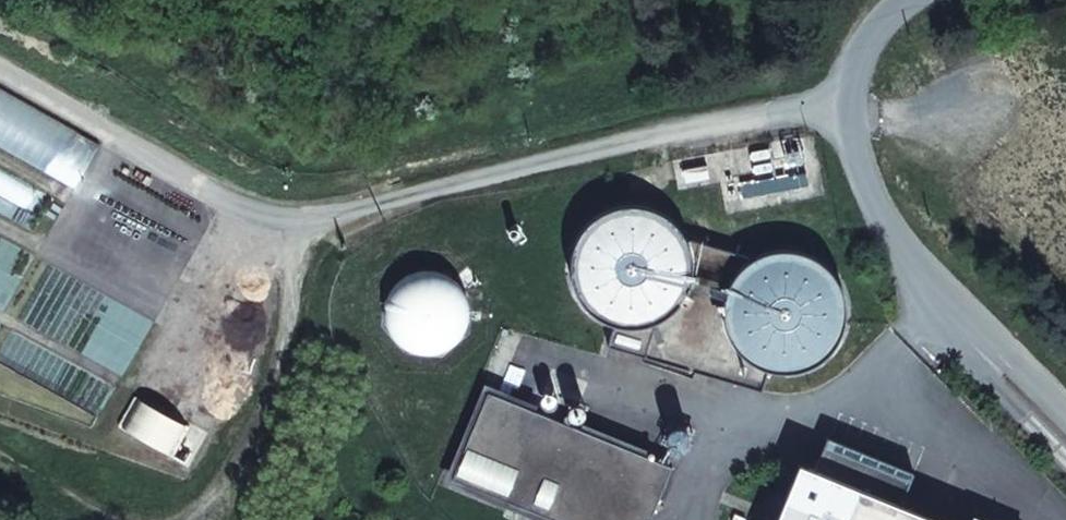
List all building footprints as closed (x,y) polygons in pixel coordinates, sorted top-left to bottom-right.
[(625,324),(645,318),(661,306),(672,289),(678,270),(676,250),(669,231),(656,216),(638,205),(618,201),(598,204),(579,213),(565,228),(556,247),(554,267),(558,287),(570,304),(586,317),(605,324),(625,324)] [(765,367),(785,365),(803,356),(817,342),(826,324),(828,304),(824,285),(813,268),(797,256),(779,249),(759,248),(741,254),(725,266),(714,282),(708,301),(709,320),(716,338),(729,353),(745,363),(765,367)] [(430,354),(444,349),(455,340),(463,328),(467,314),(466,300),(461,286),(452,275),(439,268),(425,265),(410,266),(396,273),(385,284),(379,297),(377,313),(381,327),(389,340),(401,349),(416,354),(430,354)] [(672,467),(488,392),(453,478),(553,519),(651,519),(672,467)] [(800,464),(777,519),(938,519),(901,505),(914,473),(828,438),(814,469),(800,464)]
